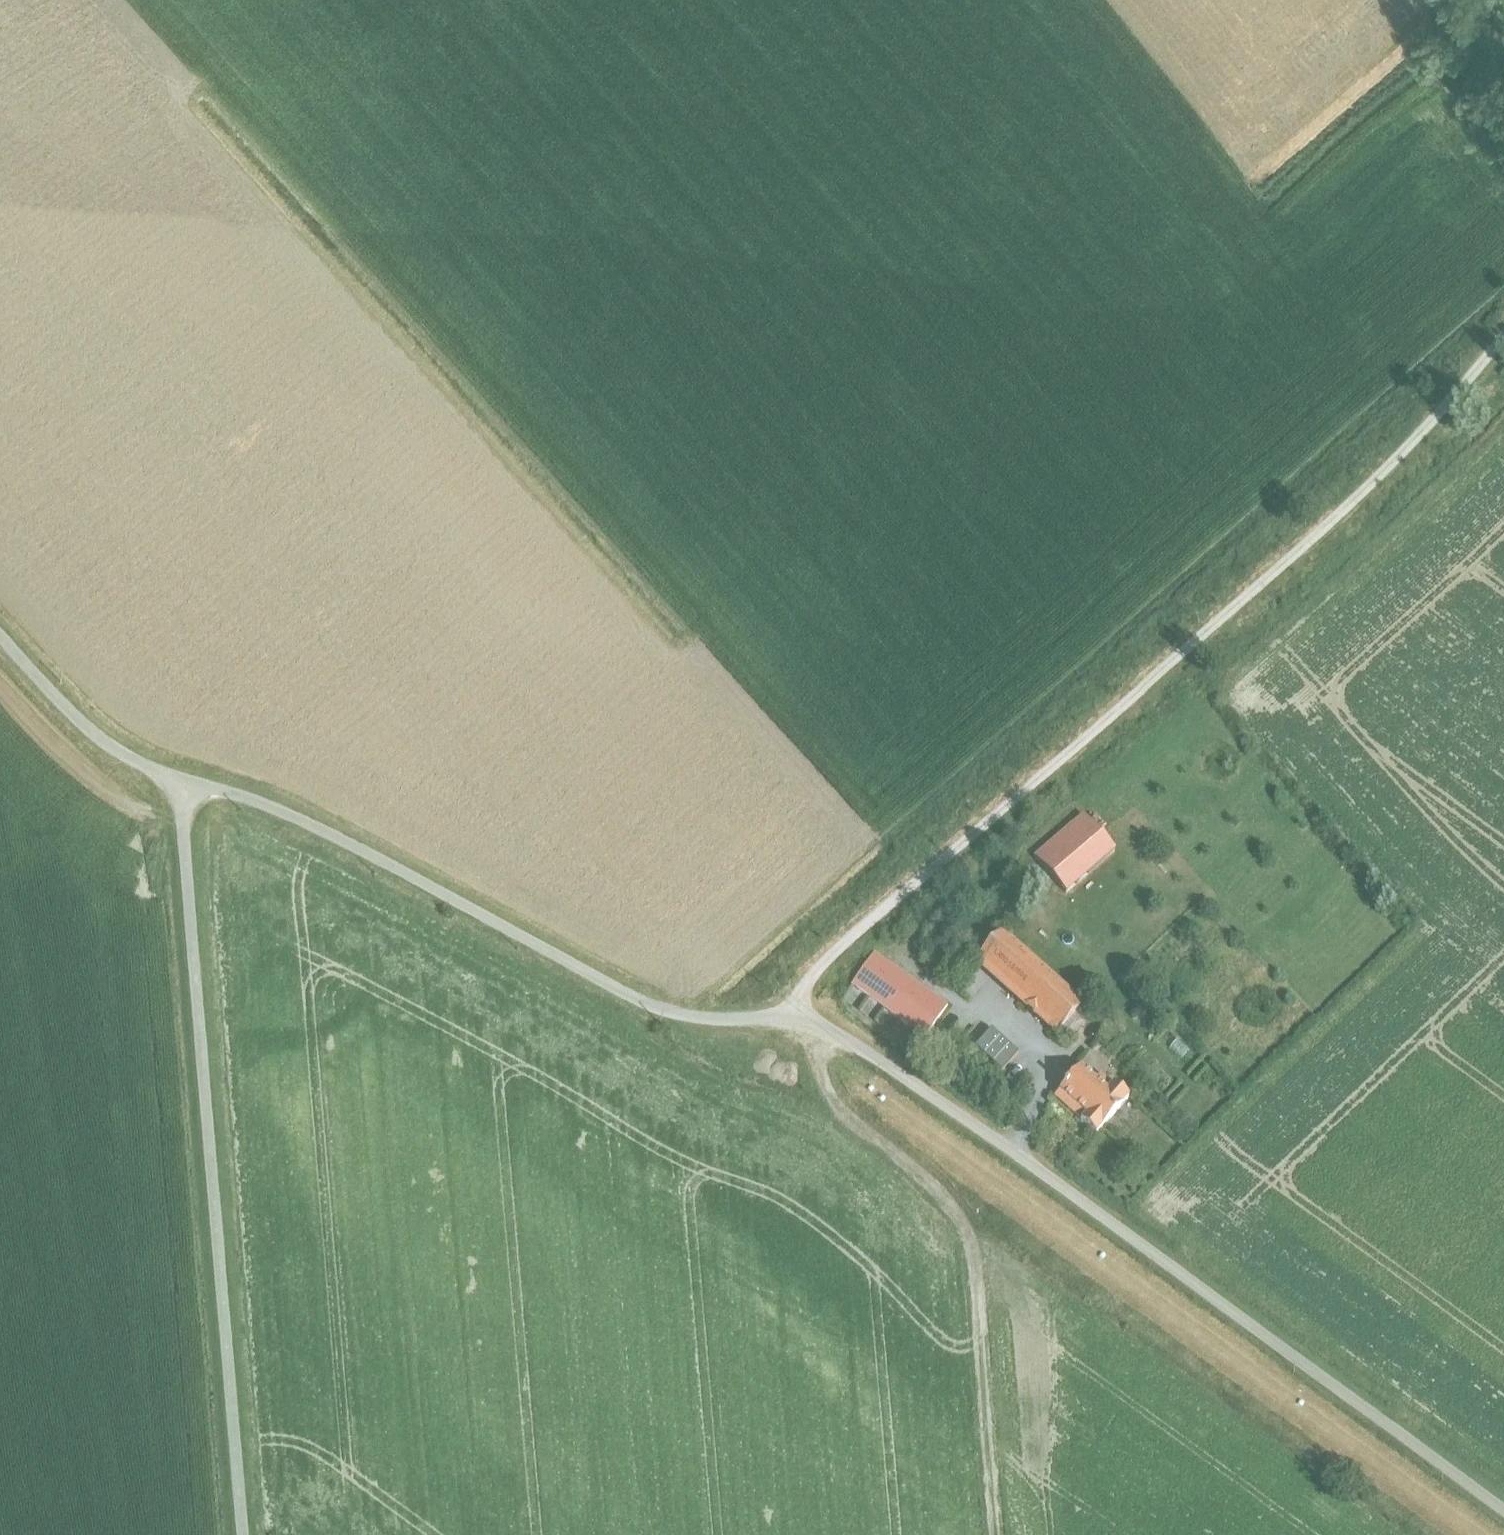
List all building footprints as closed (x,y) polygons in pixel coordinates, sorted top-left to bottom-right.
[(1115,853),(1082,816),(1034,858),(1066,895),(1115,853)] [(1003,933),(974,965),(1055,1038),(1063,1030),(1072,1038),(1090,1017),(1081,1009),(1084,1005),(1003,933)] [(874,955),(851,987),(925,1039),(947,1007),(874,955)] [(1081,1069),(1060,1093),(1086,1116),(1081,1122),(1096,1136),(1129,1099),(1101,1075),(1096,1082),(1081,1069)] [(1086,1116),(1060,1093),(1054,1099),(1081,1122),(1086,1116)]
